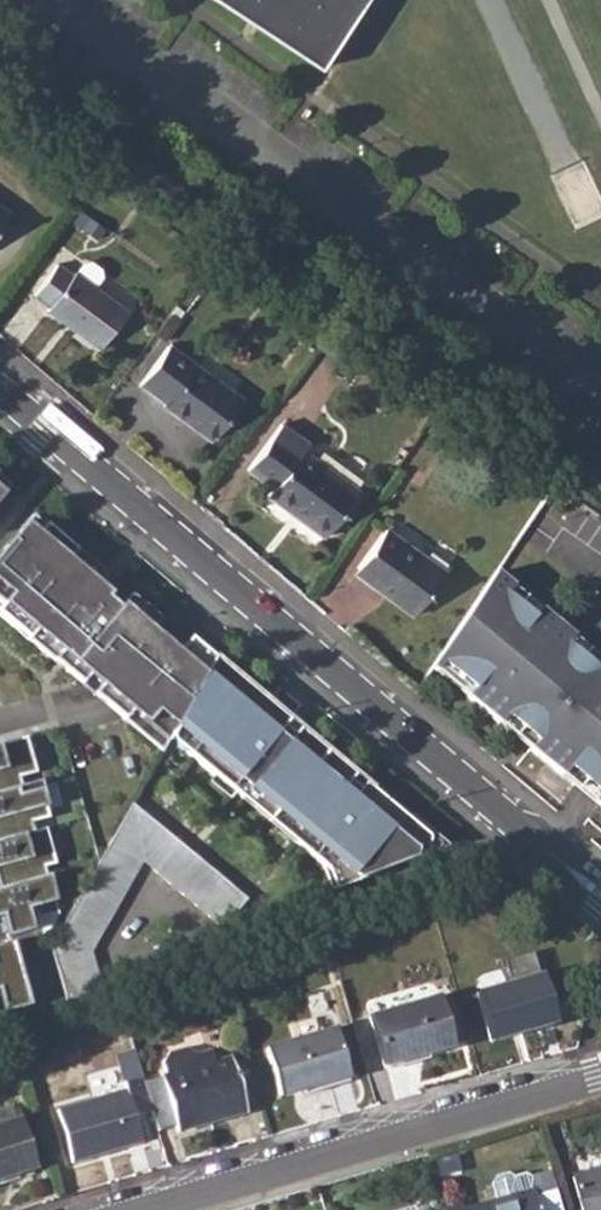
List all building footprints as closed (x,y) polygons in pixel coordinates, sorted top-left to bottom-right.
[(254,26),(326,72),(372,0),(213,0),(254,26)] [(14,124),(0,115),(0,145),(14,124)] [(10,214),(0,207),(0,227),(10,214)] [(73,276),(57,264),(33,296),(49,307),(47,310),(101,349),(127,313),(94,288),(102,277),(100,270),(91,263),(83,264),(75,274),(75,273),(73,276)] [(106,274),(99,284),(131,309),(138,299),(106,274)] [(169,316),(154,336),(165,344),(180,324),(169,316)] [(169,346),(139,386),(164,404),(163,407),(211,442),(242,400),(169,346)] [(281,425),(247,471),(273,490),(268,498),(324,538),(358,492),(304,453),(309,445),(281,425)] [(10,485),(0,477),(0,496),(10,485)] [(102,686),(151,628),(158,619),(129,595),(119,608),(92,587),(103,575),(33,514),(0,553),(0,600),(3,603),(0,607),(0,615),(54,660),(64,647),(76,658),(73,662),(102,686)] [(386,530),(357,569),(389,592),(386,597),(413,617),(445,573),(386,530)] [(437,659),(472,690),(466,697),(499,725),(505,717),(534,742),(528,750),(561,777),(567,770),(600,791),(600,664),(596,670),(566,645),(572,638),(539,610),(533,618),(506,595),(512,587),(495,573),(493,574),(437,659)] [(159,634),(151,628),(102,686),(73,662),(76,658),(64,647),(54,660),(104,702),(161,748),(174,726),(214,656),(190,637),(179,651),(159,634)] [(214,656),(174,726),(193,741),(185,750),(233,791),(241,782),(273,809),(308,838),(300,848),(325,868),(333,888),(441,847),(364,782),(358,789),(348,780),(353,773),(299,727),(293,734),(282,724),(284,720),(266,705),(268,702),(214,656)] [(0,743),(0,915),(1,915),(7,936),(39,927),(34,906),(55,900),(43,866),(55,863),(45,827),(34,830),(31,821),(48,816),(38,781),(21,786),(19,777),(36,772),(26,736),(0,743)] [(49,944),(70,1027),(106,1013),(89,950),(141,859),(221,927),(245,898),(131,801),(49,944)] [(58,912),(55,900),(34,906),(39,927),(7,936),(9,943),(11,942),(43,934),(53,921),(58,912)] [(28,1007),(11,942),(9,943),(0,945),(0,1014),(28,1007)] [(543,973),(475,992),(488,1040),(555,1021),(543,973)] [(439,995),(367,1015),(380,1064),(452,1043),(439,995)] [(334,1028),(265,1048),(278,1095),(347,1074),(334,1028)] [(155,1100),(147,1103),(150,1111),(155,1129),(173,1124),(176,1130),(244,1111),(229,1056),(217,1059),(213,1045),(197,1050),(187,1042),(167,1049),(161,1059),(165,1074),(148,1078),(155,1100)] [(140,1081),(139,1076),(123,1080),(125,1088),(54,1109),(70,1162),(141,1141),(134,1116),(150,1111),(147,1103),(140,1081)] [(0,1125),(0,1176),(33,1165),(19,1119),(0,1125)] [(571,1177),(581,1209),(600,1209),(600,1168),(571,1177)] [(441,1209),(442,1209),(539,1209),(535,1196),(533,1189),(529,1178),(524,1175),(511,1178),(506,1174),(494,1178),(492,1184),(496,1200),(461,1209),(459,1203),(441,1209)]
